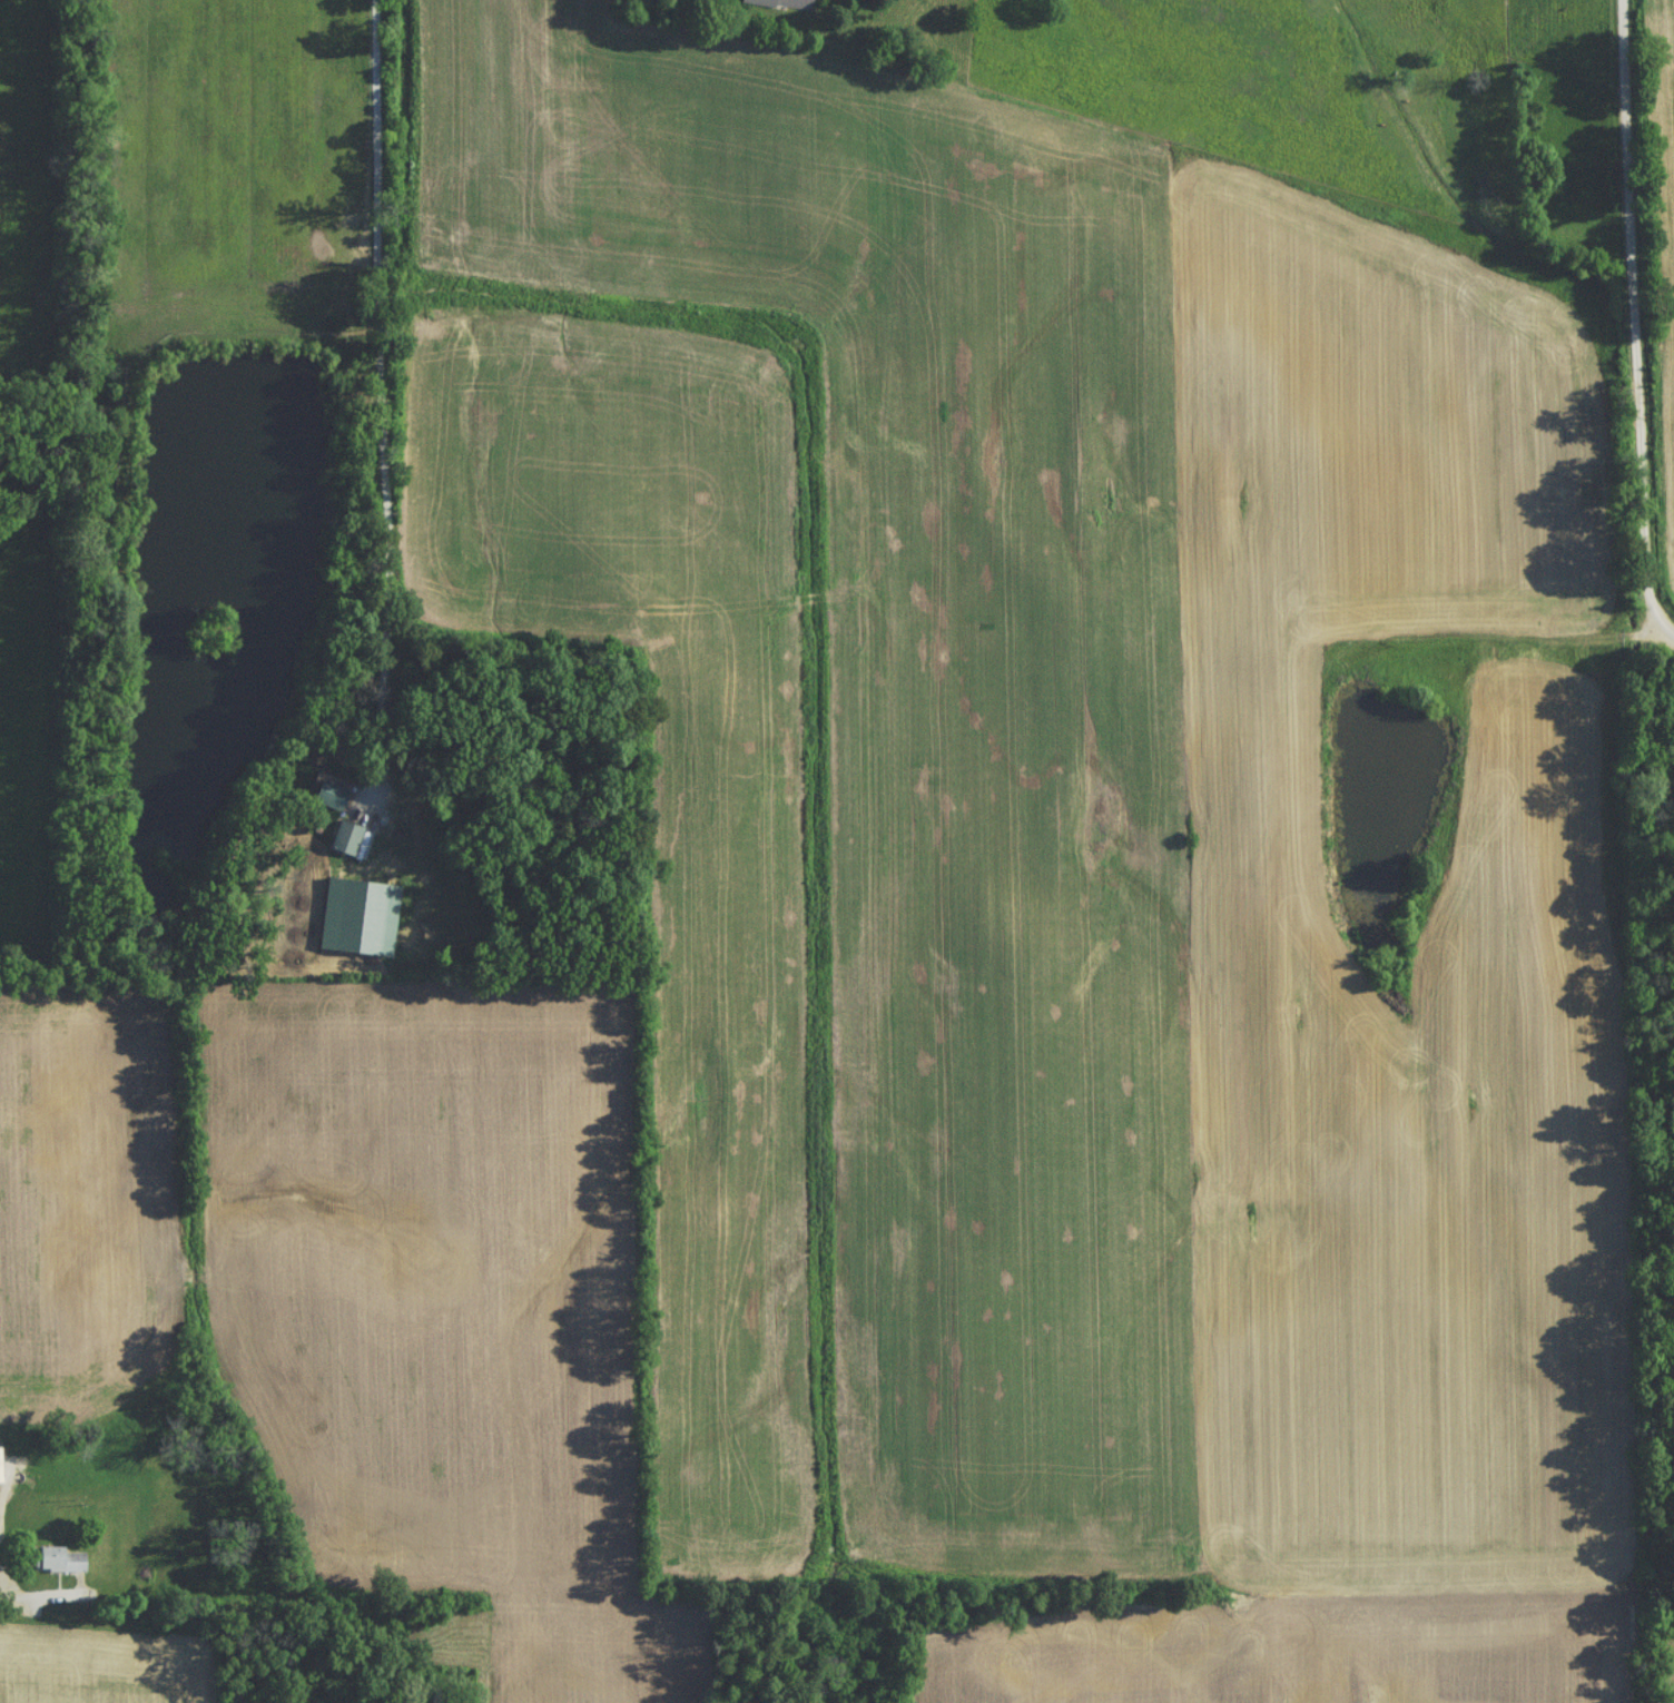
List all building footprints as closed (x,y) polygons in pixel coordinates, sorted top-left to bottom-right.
[(813,17),(814,0),(741,0),(740,13),(813,17)] [(352,798),(317,783),(308,805),(343,820),(352,798)] [(67,1558),(67,1553),(39,1553),(40,1577),(89,1576),(88,1558),(67,1558)]
